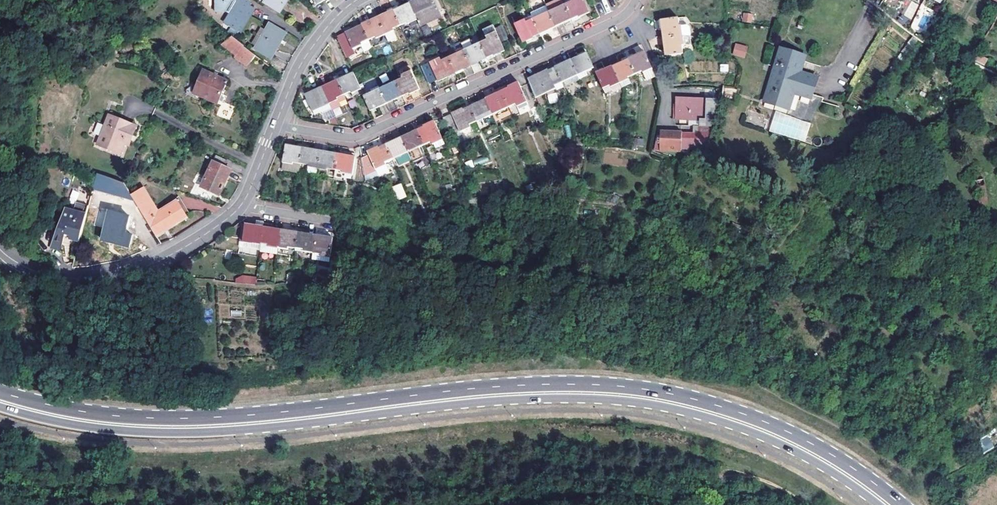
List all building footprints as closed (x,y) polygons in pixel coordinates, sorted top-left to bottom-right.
[(242,32),(255,9),(251,7),(253,4),(246,0),(214,0),(217,14),(227,12),(231,14),(226,22),(242,32)] [(264,2),(281,12),(288,0),(266,0),(264,2)] [(410,3),(418,20),(420,26),(441,17),(433,0),(418,0),(410,3)] [(570,19),(577,15),(578,17),(589,13),(583,0),(569,0),(569,1),(564,4),(570,19)] [(912,19),(918,4),(910,1),(904,16),(912,19)] [(418,20),(410,3),(394,11),(401,26),(408,22),(409,24),(418,20)] [(548,11),(554,26),(562,22),(570,19),(564,4),(548,11)] [(394,11),(378,18),(385,34),(394,31),(393,29),(401,26),(394,11)] [(548,11),(532,18),(540,35),(548,32),(547,29),(554,26),(548,11)] [(743,23),(751,23),(751,15),(743,14),(743,23)] [(362,25),(369,40),(377,36),(377,38),(381,47),(389,43),(385,34),(378,18),(362,25)] [(540,35),(532,18),(526,21),(525,19),(513,24),(521,42),(532,38),(532,39),(540,35)] [(664,39),(682,37),(691,37),(691,30),(688,28),(684,28),(683,20),(659,22),(660,31),(663,30),(664,39)] [(271,58),(286,33),(269,23),(254,48),(271,58)] [(362,25),(338,37),(347,58),(355,55),(353,49),(362,45),(365,52),(373,49),(369,40),(362,25)] [(483,32),(485,38),(496,33),(494,28),(483,32)] [(508,42),(503,30),(498,32),(503,44),(508,42)] [(504,52),(496,33),(485,38),(487,41),(480,44),(487,61),(492,59),(491,56),(493,56),(494,57),(504,52)] [(246,64),(254,54),(233,36),(232,36),(229,34),(223,42),(235,52),(234,54),(246,64)] [(683,47),(682,37),(664,39),(667,57),(682,55),(681,47),(683,47)] [(682,37),(683,47),(691,45),(691,37),(682,37)] [(903,50),(908,53),(917,41),(912,37),(903,50)] [(462,45),(464,51),(473,47),(471,42),(462,45)] [(482,64),(487,61),(480,44),(473,47),(464,51),(470,66),(481,61),(482,64)] [(744,49),(734,47),(731,57),(741,59),(744,49)] [(817,79),(800,74),(791,71),(796,55),(780,50),(769,89),(773,90),(776,95),(773,105),(788,110),(793,93),(811,98),(817,79)] [(464,51),(448,58),(455,72),(470,66),(464,51)] [(628,59),(635,75),(640,72),(645,82),(653,78),(651,69),(643,52),(635,56),(628,59)] [(979,52),(975,60),(988,67),(993,60),(979,52)] [(578,76),(589,71),(594,69),(587,54),(579,57),(571,61),(578,76)] [(791,71),(800,74),(805,57),(796,55),(791,71)] [(440,59),(421,67),(428,83),(436,79),(437,81),(448,77),(447,76),(455,72),(448,58),(441,61),(440,59)] [(612,67),(620,84),(628,80),(628,78),(635,75),(628,59),(621,63),(612,67)] [(558,64),(554,66),(562,83),(565,82),(578,76),(571,61),(562,65),(561,62),(558,64)] [(547,71),(529,79),(537,98),(544,95),(556,89),(555,87),(562,83),(554,66),(547,69),(547,71)] [(595,72),(603,89),(610,86),(611,88),(620,84),(612,67),(604,70),(603,68),(597,71),(595,72)] [(191,91),(216,102),(217,99),(220,100),(221,96),(219,95),(226,79),(201,68),(191,91)] [(590,75),(589,71),(578,76),(579,79),(590,75)] [(402,79),(396,82),(403,100),(406,99),(408,98),(407,95),(409,94),(410,95),(420,91),(412,73),(402,77),(402,79)] [(360,90),(353,74),(337,81),(343,96),(351,93),(351,94),(360,90)] [(579,79),(578,76),(565,82),(567,85),(579,79)] [(321,88),(332,112),(339,109),(339,106),(347,103),(343,96),(337,81),(321,88)] [(398,102),(403,100),(396,82),(379,90),(386,105),(397,100),(398,102)] [(500,91),(509,110),(516,107),(527,103),(518,84),(508,89),(508,90),(506,91),(505,89),(500,91)] [(610,86),(603,89),(605,93),(612,90),(613,92),(622,89),(621,87),(620,84),(611,88),(610,86)] [(371,93),(364,97),(370,112),(386,105),(379,90),(378,87),(370,91),(371,93)] [(322,115),(332,112),(321,88),(313,92),(312,90),(304,93),(314,117),(321,114),(322,115)] [(773,90),(769,89),(765,103),(773,105),(776,95),(773,90)] [(729,105),(733,92),(724,90),(720,102),(729,105)] [(492,117),(509,110),(500,91),(495,93),(496,96),(485,101),(492,117)] [(544,95),(537,98),(543,111),(549,108),(544,95)] [(485,101),(469,108),(476,124),(492,117),(485,101)] [(711,127),(717,101),(676,101),(676,106),(676,120),(699,121),(699,127),(711,127)] [(527,103),(516,107),(520,116),(530,112),(527,103)] [(470,127),(476,124),(469,108),(463,111),(462,110),(443,119),(452,137),(471,128),(470,127)] [(130,137),(134,127),(107,117),(97,146),(119,155),(123,145),(127,136),(130,137)] [(422,127),(417,129),(424,146),(431,143),(433,146),(443,141),(435,123),(424,127),(425,129),(423,129),(422,127)] [(408,154),(424,146),(417,129),(411,132),(412,135),(402,140),(408,154)] [(682,135),(660,134),(660,141),(656,141),(654,150),(660,150),(681,152),(681,150),(690,150),(705,150),(709,134),(699,134),(696,134),(691,141),(681,140),(682,135)] [(402,140),(386,147),(392,161),(408,154),(402,140)] [(303,149),(286,146),(282,163),(293,165),(293,163),(301,164),(303,149)] [(384,164),(392,161),(386,147),(378,150),(377,149),(367,154),(368,157),(362,160),(365,177),(385,168),(384,164)] [(303,149),(301,164),(308,165),(308,168),(317,169),(320,152),(303,149)] [(338,155),(320,152),(317,169),(327,171),(328,169),(336,170),(338,155)] [(338,155),(336,170),(342,171),(342,174),(352,175),(355,158),(338,155)] [(215,157),(201,188),(219,196),(231,170),(222,166),(224,162),(215,157)] [(293,165),(282,163),(281,172),(291,173),(293,165)] [(961,176),(966,180),(973,171),(969,167),(961,176)] [(111,180),(97,175),(92,191),(107,195),(111,180)] [(107,195),(107,196),(135,202),(131,196),(124,184),(111,180),(107,195)] [(401,183),(392,186),(398,200),(406,197),(401,183)] [(143,188),(131,196),(135,202),(154,234),(167,227),(168,230),(186,219),(184,216),(176,203),(158,213),(143,188)] [(74,204),(75,199),(84,201),(85,193),(71,190),(69,203),(74,204)] [(183,199),(176,203),(184,216),(190,213),(183,199)] [(63,210),(47,248),(57,251),(63,234),(68,236),(67,240),(77,243),(87,208),(75,204),(73,212),(63,210)] [(110,214),(103,243),(130,250),(133,238),(126,236),(130,219),(110,214)] [(261,244),(263,228),(245,224),(242,242),(252,244),(253,242),(261,244)] [(156,237),(168,230),(167,227),(154,234),(156,237)] [(259,253),(277,256),(278,249),(281,231),(263,228),(261,244),(260,251),(259,253)] [(278,249),(286,250),(287,248),(295,250),(298,234),(290,232),(281,231),(278,249)] [(298,234),(295,250),(302,251),(302,253),(312,255),(315,237),(298,234)] [(315,237),(312,255),(321,256),(322,254),(330,256),(332,240),(315,237)] [(253,242),(252,244),(252,250),(260,251),(261,244),(253,242)] [(285,262),(293,264),(295,250),(287,248),(286,250),(285,262)] [(295,250),(293,264),(300,265),(302,253),(302,251),(295,250)]
